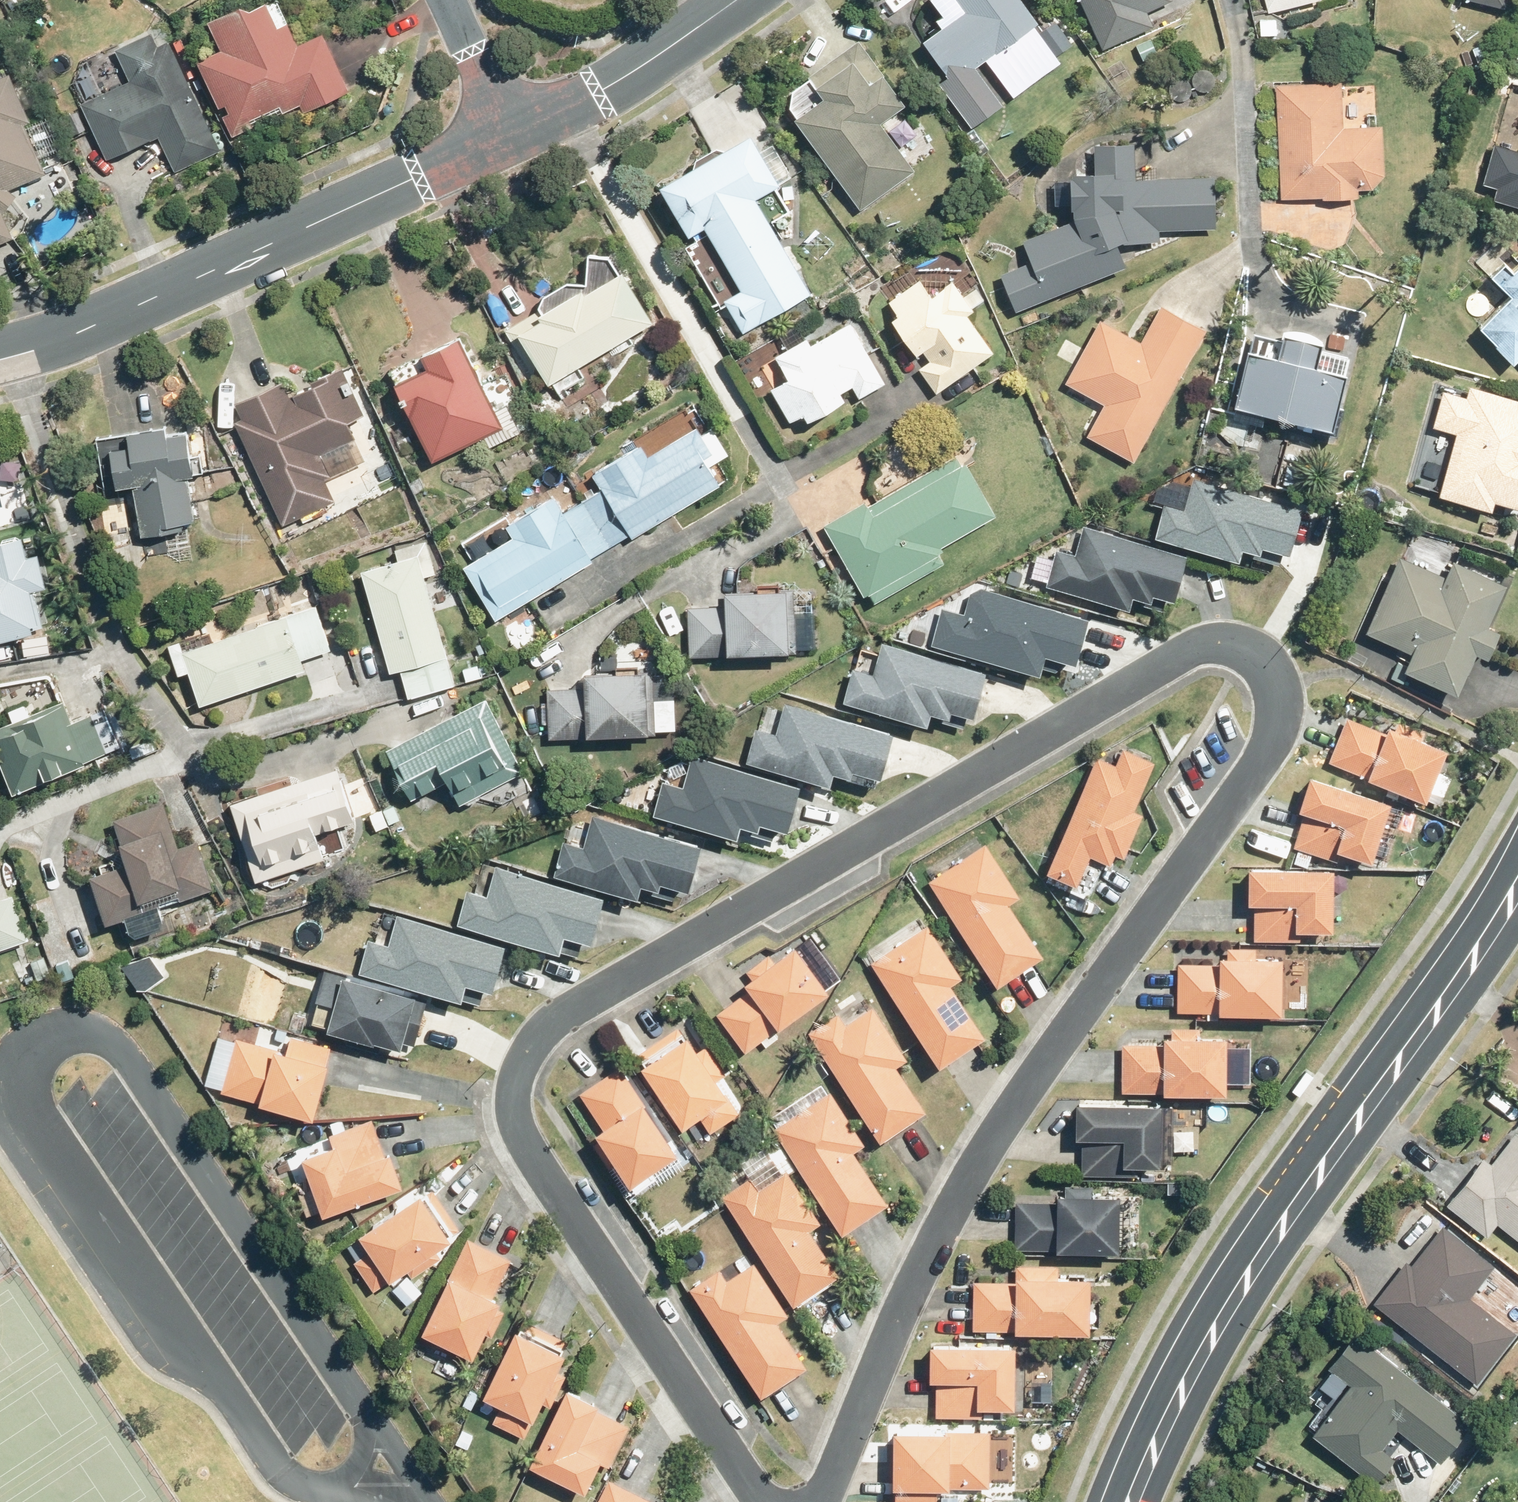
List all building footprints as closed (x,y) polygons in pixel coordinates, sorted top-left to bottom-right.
[(227,115),(236,136),(257,127),(253,119),(283,105),(287,112),(305,105),(308,111),(353,91),(326,32),(301,43),(291,21),(282,26),(270,0),(269,0),(255,6),(248,2),(212,18),(225,48),(202,59),(223,107),(230,104),(234,112),(227,115)] [(963,12),(922,42),(948,77),(939,85),(971,129),(1001,106),(974,69),(1036,23),(1020,0),(955,0),(963,12)] [(1102,51),(1153,29),(1146,13),(1172,1),(1171,0),(1078,0),(1102,51)] [(1268,13),(1318,0),(1265,0),(1268,13)] [(1504,9),(1507,0),(1471,0),(1504,9)] [(1276,21),(1260,21),(1260,36),(1277,35),(1276,21)] [(200,102),(171,38),(160,43),(154,30),(117,47),(132,80),(84,102),(109,158),(161,136),(178,171),(222,150),(204,111),(207,109),(204,100),(200,102)] [(1134,45),(1142,61),(1157,54),(1149,38),(1134,45)] [(858,42),(808,78),(823,99),(792,120),(859,211),(913,173),(878,123),(902,105),(858,42)] [(17,237),(7,213),(20,195),(13,188),(51,172),(29,122),(35,119),(14,69),(0,76),(0,245),(17,237)] [(1342,83),(1276,86),(1280,200),(1322,198),(1322,199),(1358,198),(1358,191),(1372,190),(1385,177),(1383,127),(1344,128),(1342,83)] [(740,292),(723,303),(742,335),(809,295),(753,198),(778,184),(749,135),(720,152),(713,150),(694,161),(692,168),(657,188),(686,238),(703,229),(740,292)] [(1072,217),(1072,221),(1022,242),(1030,262),(998,276),(1014,312),(1124,267),(1116,245),(1120,244),(1159,243),(1158,231),(1213,230),(1212,177),(1134,179),(1133,144),(1093,145),(1093,174),(1072,175),(1072,178),(1069,179),(1069,211),(1072,211),(1072,217)] [(1494,144),(1483,184),(1497,188),(1494,200),(1517,207),(1517,151),(1494,144)] [(1476,262),(1512,297),(1479,329),(1497,346),(1495,349),(1513,365),(1517,360),(1517,256),(1515,260),(1496,242),(1476,262)] [(543,310),(508,331),(537,378),(546,373),(553,385),(659,321),(627,270),(589,293),(586,288),(545,313),(543,310)] [(971,309),(963,298),(950,282),(930,297),(918,281),(887,303),(897,315),(888,322),(913,356),(921,351),(929,362),(917,370),(934,395),(991,353),(965,317),(972,312),(971,309)] [(976,289),(963,298),(971,309),(984,300),(976,289)] [(1103,406),(1086,437),(1133,463),(1205,331),(1161,306),(1140,344),(1098,321),(1064,384),(1103,406)] [(1038,310),(1023,316),(1025,324),(1041,317),(1038,310)] [(774,358),(786,381),(770,391),(789,424),(801,417),(805,423),(843,402),(839,395),(851,388),(858,400),(884,384),(848,323),(810,345),(798,325),(778,336),(787,351),(774,358)] [(1247,352),(1233,408),(1331,433),(1345,376),(1342,376),(1346,357),(1320,351),(1320,346),(1282,335),(1281,340),(1255,334),(1250,352),(1247,352)] [(433,368),(400,384),(436,461),(508,428),(466,338),(427,355),(433,368)] [(756,372),(750,362),(738,369),(743,379),(756,372)] [(322,453),(356,437),(348,420),(365,413),(342,364),(312,378),(314,384),(290,395),(282,379),(235,401),(243,417),(237,419),(235,413),(223,418),(227,426),(237,422),(283,523),(301,515),(304,522),(329,510),(326,504),(335,500),(324,478),(332,474),(322,453)] [(1469,387),(1466,399),(1443,391),(1433,428),(1456,435),(1439,498),(1491,514),(1494,503),(1517,511),(1517,401),(1469,387)] [(644,445),(596,473),(637,537),(731,480),(720,461),(731,454),(716,428),(706,434),(701,426),(651,456),(644,445)] [(191,476),(208,473),(205,455),(195,456),(191,429),(133,437),(134,444),(115,446),(122,487),(137,484),(146,537),(183,531),(182,523),(198,521),(191,476)] [(946,547),(1001,515),(971,463),(965,466),(960,457),(874,507),(871,501),(828,526),(869,595),(875,591),(881,601),(948,561),(944,553),(948,550),(946,547)] [(1288,466),(1282,485),(1300,489),(1305,471),(1288,466)] [(1243,543),(1261,548),(1263,541),(1290,548),(1302,503),(1194,474),(1185,505),(1164,499),(1155,533),(1240,556),(1243,543)] [(1360,493),(1355,507),(1367,511),(1371,496),(1360,493)] [(558,495),(510,525),(517,536),(468,566),(499,619),(596,561),(558,495)] [(1370,499),(1366,514),(1379,517),(1383,502),(1370,499)] [(1134,591),(1152,596),(1154,589),(1175,595),(1187,549),(1084,521),(1076,552),(1057,546),(1047,582),(1130,605),(1134,591)] [(47,628),(37,593),(36,593),(35,589),(50,585),(42,553),(31,556),(25,536),(0,543),(0,640),(47,628)] [(423,556),(366,572),(394,673),(404,671),(411,698),(459,685),(423,556)] [(1404,675),(1408,677),(1457,698),(1475,656),(1487,662),(1499,634),(1487,629),(1506,587),(1452,563),(1446,579),(1400,559),(1366,635),(1411,656),(1407,667),(1404,675)] [(314,581),(326,578),(322,568),(311,571),(314,581)] [(690,605),(693,657),(801,652),(798,589),(731,592),(731,604),(690,605)] [(184,642),(172,645),(183,676),(193,672),(203,706),(309,671),(305,659),(333,650),(320,608),(187,651),(184,642)] [(48,635),(33,639),(36,652),(51,649),(48,635)] [(931,707),(950,712),(952,705),(974,711),(986,666),(883,638),(874,670),(853,664),(844,697),(928,720),(931,707)] [(1407,667),(1398,664),(1391,680),(1404,686),(1408,677),(1404,675),(1407,667)] [(660,733),(656,671),(590,675),(590,688),(550,690),(553,738),(660,733)] [(835,767),(852,772),(854,765),(881,773),(894,727),(786,698),(783,709),(765,705),(760,725),(756,724),(747,757),(831,780),(835,767)] [(490,701),(391,751),(416,800),(452,782),(463,804),(527,772),(490,701)] [(129,745),(114,706),(74,723),(65,702),(31,715),(28,705),(11,712),(15,722),(0,728),(0,755),(16,794),(88,765),(87,762),(129,745)] [(1385,735),(1347,719),(1328,764),(1368,779),(1367,783),(1426,805),(1447,753),(1421,743),(1425,734),(1398,723),(1394,733),(1387,730),(1385,735)] [(155,739),(133,749),(137,758),(159,749),(155,739)] [(742,819),(759,824),(761,817),(788,825),(801,779),(693,750),(685,782),(663,776),(654,809),(738,832),(742,819)] [(1094,759),(1044,877),(1085,895),(1094,872),(1084,868),(1088,859),(1108,868),(1113,857),(1122,860),(1140,816),(1133,813),(1153,764),(1121,751),(1114,767),(1094,759)] [(320,833),(358,820),(342,769),(234,805),(260,881),(328,859),(320,833)] [(1302,816),(1292,849),(1336,863),(1338,857),(1371,867),(1391,807),(1308,780),(1297,814),(1302,816)] [(117,821),(131,864),(95,876),(110,924),(216,889),(201,843),(182,849),(168,804),(117,821)] [(372,815),(378,830),(390,825),(385,810),(372,815)] [(642,879),(660,884),(661,877),(689,885),(701,839),(594,810),(585,842),(564,836),(555,869),(639,892),(642,879)] [(413,832),(400,839),(405,850),(419,844),(413,832)] [(1050,956),(1016,904),(1027,896),(991,842),(933,881),(1005,988),(1050,956)] [(458,918),(561,946),(565,930),(592,937),(604,891),(497,862),(489,892),(467,886),(458,918)] [(1332,874),(1247,873),(1248,909),(1254,909),(1254,941),(1299,942),(1298,936),(1332,937),(1332,874)] [(30,941),(15,895),(0,900),(0,951),(30,941)] [(360,967),(462,995),(467,979),(493,986),(506,940),(398,911),(390,941),(368,935),(360,967)] [(959,985),(969,977),(934,924),(876,963),(947,1068),(994,1036),(959,985)] [(837,993),(802,947),(778,964),(773,955),(750,971),(756,980),(751,984),(755,990),(721,1014),(749,1052),(782,1027),(784,1030),(837,993)] [(1256,961),(1256,950),(1227,950),(1227,961),(1219,961),(1219,967),(1176,965),(1177,1014),(1218,1015),(1218,1019),(1280,1020),(1282,962),(1256,961)] [(57,964),(64,980),(76,975),(70,959),(57,964)] [(417,991),(343,971),(342,976),(324,971),(317,997),(335,1002),(328,1026),(375,1038),(375,1036),(402,1044),(404,1039),(415,1043),(425,1007),(413,1004),(417,991)] [(903,1066),(914,1060),(877,1007),(851,1025),(843,1014),(812,1033),(888,1142),(934,1111),(903,1066)] [(681,1028),(642,1054),(651,1066),(648,1068),(690,1131),(706,1119),(716,1135),(745,1115),(724,1082),(732,1077),(711,1047),(703,1052),(694,1038),(690,1040),(681,1028)] [(1199,1042),(1199,1031),(1171,1031),(1171,1042),(1162,1042),(1162,1046),(1120,1045),(1121,1096),(1162,1096),(1162,1099),(1225,1099),(1225,1042),(1199,1042)] [(330,1065),(334,1048),(294,1037),(289,1053),(239,1039),(224,1093),(265,1104),(265,1106),(318,1120),(333,1066),(330,1065)] [(583,1094),(608,1131),(603,1135),(607,1142),(601,1147),(616,1168),(623,1164),(639,1188),(685,1156),(650,1105),(648,1106),(623,1067),(583,1094)] [(860,1151),(870,1144),(836,1091),(779,1129),(849,1235),(895,1204),(860,1151)] [(1074,1108),(1073,1143),(1080,1143),(1080,1179),(1137,1180),(1137,1170),(1160,1170),(1160,1109),(1074,1108)] [(333,1136),(337,1148),(307,1158),(329,1217),(409,1187),(396,1153),(389,1157),(374,1120),(333,1136)] [(1517,1236),(1517,1132),(1493,1163),(1486,1157),(1450,1203),(1489,1234),(1500,1221),(1517,1236)] [(755,1177),(727,1196),(800,1306),(846,1275),(816,1230),(826,1223),(790,1169),(761,1188),(755,1177)] [(1122,1193),(1094,1193),(1094,1185),(1068,1185),(1068,1192),(1060,1192),(1060,1200),(1017,1200),(1016,1248),(1121,1248),(1122,1193)] [(457,1241),(453,1236),(463,1229),(435,1189),(365,1235),(374,1251),(356,1262),(377,1293),(394,1282),(395,1283),(411,1273),(416,1279),(446,1260),(441,1252),(457,1241)] [(1376,1301),(1479,1383),(1517,1334),(1517,1333),(1472,1295),(1496,1266),(1445,1225),(1414,1265),(1409,1260),(1376,1301)] [(496,1338),(508,1312),(503,1309),(505,1303),(498,1300),(516,1260),(471,1238),(450,1281),(453,1283),(427,1336),(479,1360),(490,1336),(496,1338)] [(782,1321),(793,1314),(759,1263),(731,1282),(723,1270),(695,1290),(768,1398),(814,1367),(782,1321)] [(1058,1282),(1058,1268),(1015,1268),(1015,1281),(1014,1281),(1014,1285),(973,1284),(972,1333),(1013,1333),(1013,1338),(1088,1339),(1089,1283),(1058,1282)] [(566,1354),(572,1343),(529,1323),(524,1334),(520,1332),(489,1399),(506,1407),(497,1425),(529,1440),(538,1422),(539,1423),(548,1405),(555,1408),(570,1377),(563,1373),(571,1356),(566,1354)] [(1472,1423),(1357,1332),(1330,1366),(1353,1383),(1314,1432),(1376,1482),(1396,1457),(1384,1448),(1400,1428),(1442,1461),(1472,1423)] [(927,1351),(927,1387),(934,1387),(934,1420),(980,1420),(980,1413),(1013,1414),(1014,1351),(927,1351)] [(573,1392),(536,1469),(590,1494),(604,1465),(613,1469),(633,1427),(602,1411),(604,1407),(573,1392)] [(894,1501),(936,1501),(935,1495),(947,1496),(947,1491),(989,1491),(988,1434),(943,1433),(943,1437),(891,1437),(890,1495),(894,1495),(894,1501)] [(612,1481),(601,1501),(655,1501),(612,1481)]
